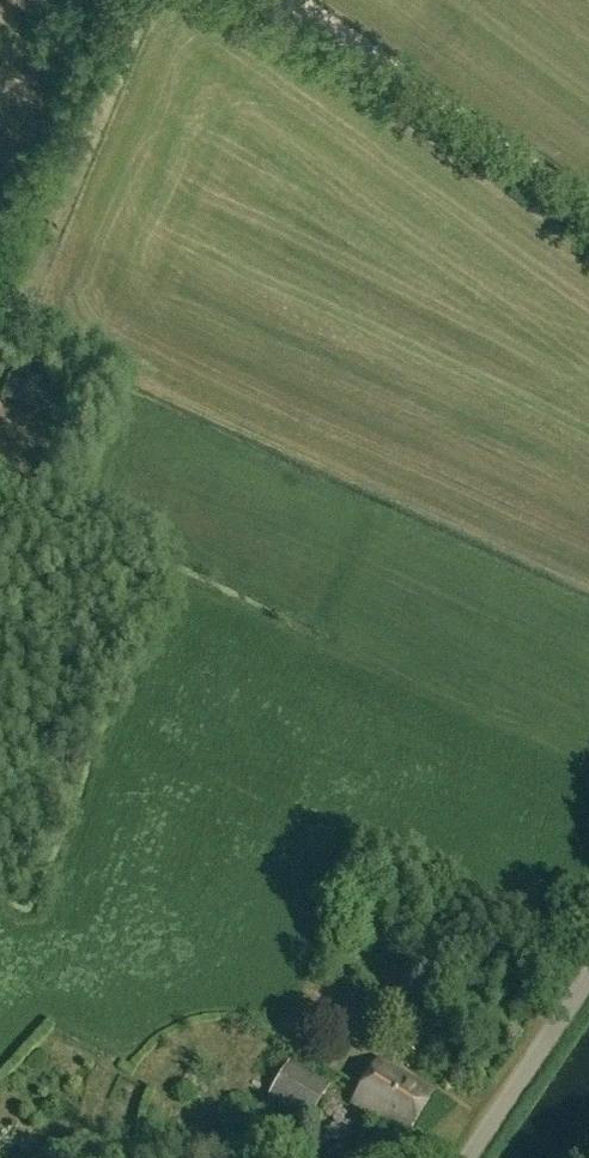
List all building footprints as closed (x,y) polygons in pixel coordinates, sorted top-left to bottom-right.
[(290,1058),(267,1097),(309,1124),(332,1083),(290,1058)] [(405,1135),(432,1093),(380,1059),(353,1101),(405,1135)]
